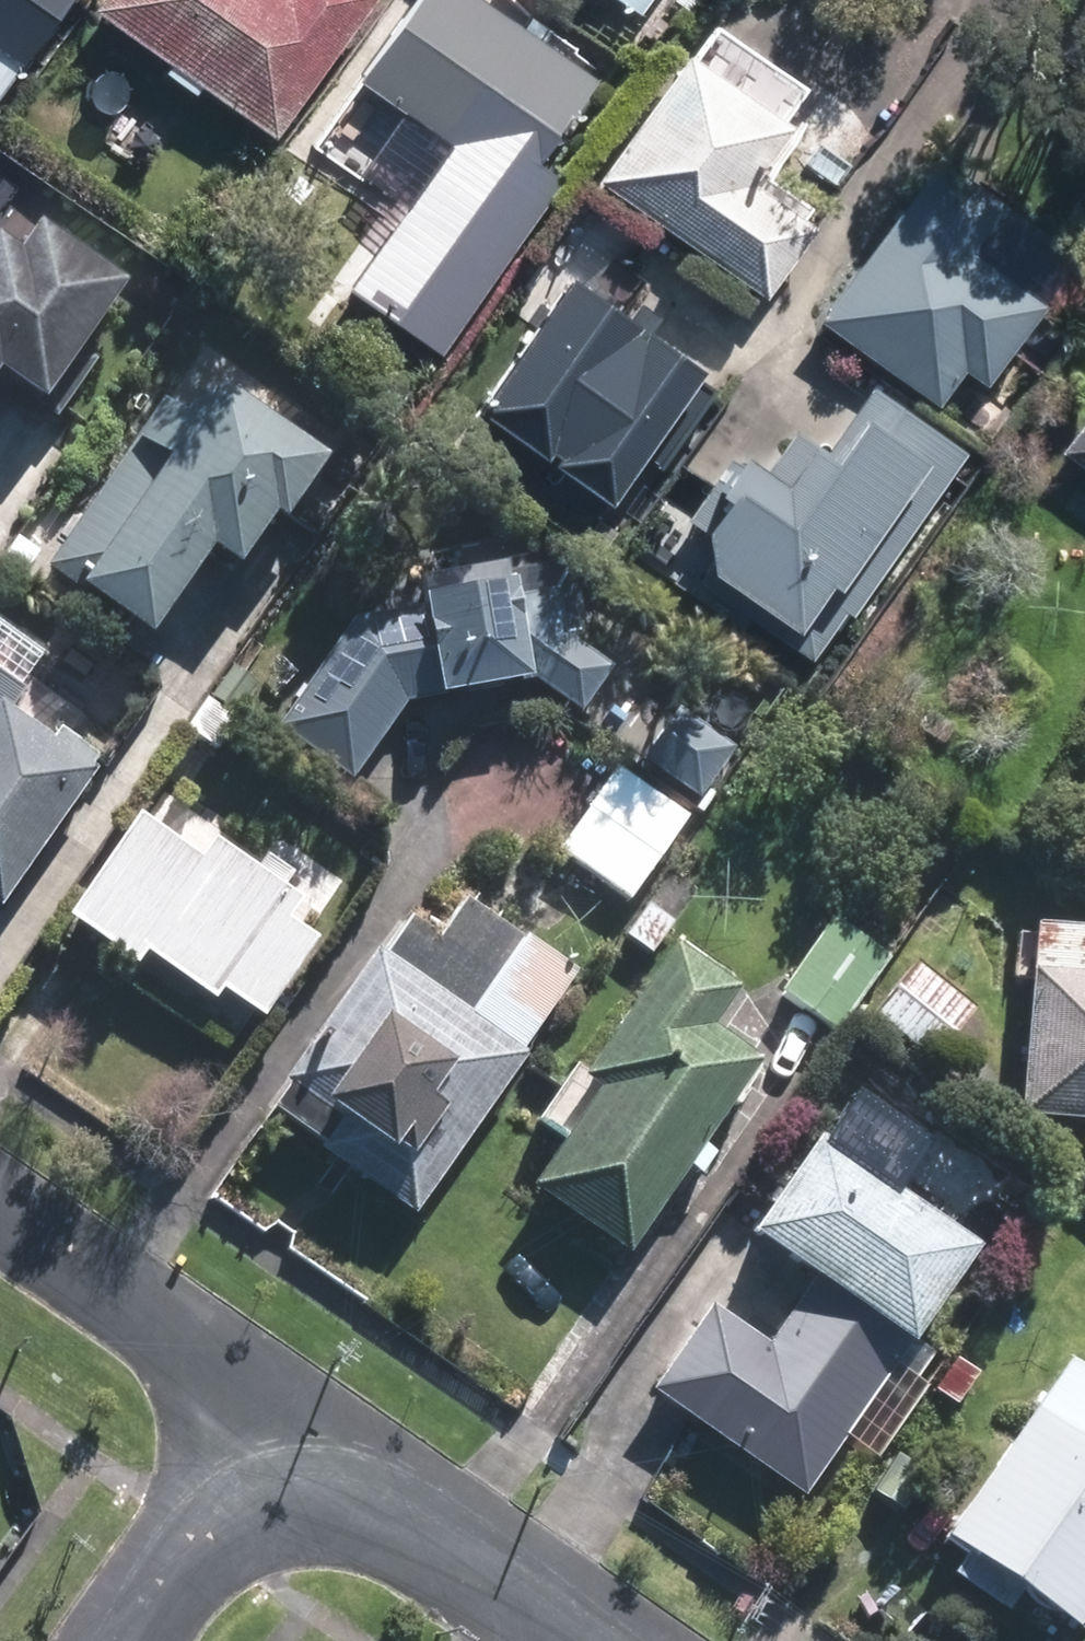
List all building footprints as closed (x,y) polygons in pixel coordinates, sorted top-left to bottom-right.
[(61,0),(0,0),(0,87),(61,0)] [(378,0),(100,0),(92,12),(281,141),(378,0)] [(592,74),(485,0),(407,0),(353,77),(445,141),(337,295),(427,357),(550,182),(528,167),(592,74)] [(642,0),(615,0),(633,12),(642,0)] [(592,180),(762,298),(813,224),(746,178),(786,120),(682,49),(592,180)] [(929,152),(812,320),(936,406),(960,371),(981,386),(1039,301),(963,248),(997,199),(929,152)] [(120,286),(31,228),(16,251),(0,241),(0,381),(40,407),(120,286)] [(603,506),(697,367),(562,277),(469,416),(603,506)] [(693,514),(702,567),(780,620),(771,635),(805,660),(839,610),(848,615),(961,452),(865,386),(822,450),(791,428),(765,468),(738,450),(693,514)] [(149,414),(35,576),(136,646),(198,558),(224,576),(261,525),(269,531),(313,468),(205,393),(178,433),(149,414)] [(1084,471),(1084,407),(1055,449),(1084,471)] [(509,595),(506,578),(413,593),(415,606),(347,616),(271,725),(348,780),(405,698),(484,686),(529,679),(576,711),(608,663),(559,631),(552,589),(509,595)] [(93,770),(90,768),(95,760),(52,731),(47,739),(7,711),(19,694),(0,682),(0,906),(93,770)] [(239,707),(208,687),(189,714),(220,736),(239,707)] [(729,717),(697,694),(683,712),(672,704),(635,757),(694,799),(731,747),(715,736),(729,717)] [(624,898),(682,815),(611,765),(552,848),(624,898)] [(124,828),(56,926),(128,975),(137,962),(206,1010),(214,999),(257,1029),(312,949),(282,927),(295,908),(204,845),(191,863),(129,820),(124,828)] [(647,883),(624,916),(647,933),(671,899),(647,883)] [(776,994),(836,1036),(888,962),(828,921),(776,994)] [(518,1054),(572,976),(518,938),(464,1016),(370,951),(276,1086),(281,1089),(265,1112),(316,1146),(311,1153),(410,1221),(523,1058),(518,1054)] [(623,1255),(753,1065),(703,1031),(731,990),(666,946),(574,1080),(592,1092),(525,1189),(623,1255)] [(972,1014),(913,966),(870,1017),(929,1065),(972,1014)] [(1014,1120),(1084,1126),(1084,976),(1026,971),(1014,1120)] [(799,1501),(972,1250),(807,1139),(740,1237),(809,1281),(765,1345),(705,1306),(644,1393),(799,1501)] [(937,1370),(918,1356),(902,1379),(921,1392),(937,1370)] [(1084,1607),(1084,1378),(1062,1363),(939,1539),(962,1555),(946,1579),(1002,1618),(1018,1594),(1069,1630),(1084,1607)]
